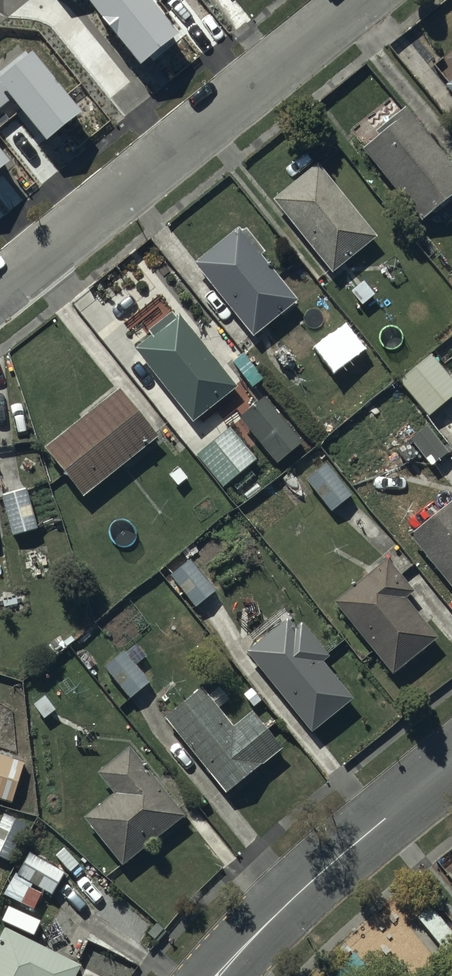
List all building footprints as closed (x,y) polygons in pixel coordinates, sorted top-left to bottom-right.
[(0,10),(0,54),(39,104),(97,59),(67,22),(48,37),(19,0),(13,0),(0,10)] [(132,53),(176,18),(162,0),(89,0),(132,53)] [(0,105),(0,159),(27,137),(0,105)] [(363,150),(422,224),(450,202),(451,204),(451,166),(406,109),(375,133),(378,138),(363,150)] [(318,167),(273,202),(332,276),(377,240),(318,167)] [(239,230),(193,266),(253,339),(297,304),(261,259),(265,256),(246,231),(242,234),(239,230)] [(149,334),(132,347),(190,420),(234,385),(176,312),(172,315),(168,311),(145,329),(149,334)] [(431,357),(399,384),(429,419),(451,400),(451,382),(431,357)] [(159,440),(119,391),(44,452),(83,501),(159,440)] [(264,399),(238,421),(276,467),(302,446),(264,399)] [(447,454),(426,428),(409,442),(401,443),(397,452),(407,465),(420,455),(431,467),(447,454)] [(256,461),(230,430),(195,458),(221,490),(256,461)] [(351,498),(326,466),(306,481),(331,513),(351,498)] [(26,492),(1,498),(11,538),(37,531),(26,492)] [(409,539),(451,591),(451,505),(409,539)] [(191,561),(170,577),(195,610),(216,594),(191,561)] [(413,594),(387,562),(335,604),(394,678),(438,642),(405,601),(413,594)] [(287,622),(246,653),(311,735),(353,702),(323,663),(328,659),(302,626),(294,632),(287,622)] [(124,653),(104,669),(130,701),(150,684),(124,653)] [(202,693),(165,721),(227,796),(281,752),(251,715),(233,730),(202,693)] [(185,819),(128,749),(95,775),(113,797),(84,820),(123,869),(185,819)] [(0,754),(0,802),(11,806),(25,762),(0,754)] [(4,815),(0,824),(0,861),(9,865),(28,827),(4,815)] [(63,872),(28,855),(6,899),(33,912),(41,896),(31,891),(32,887),(52,897),(63,872)] [(451,962),(451,961),(451,933),(428,905),(413,918),(451,962)] [(4,931),(0,939),(0,975),(76,975),(80,968),(4,931)]
